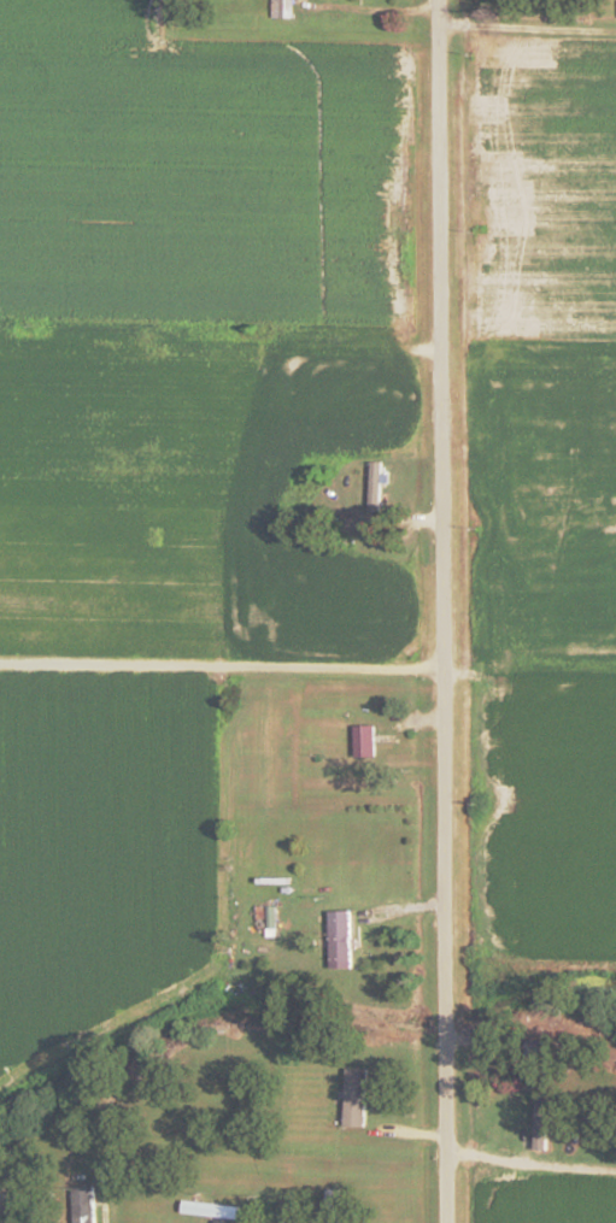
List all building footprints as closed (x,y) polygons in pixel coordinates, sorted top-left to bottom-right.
[(291,23),(291,0),(270,0),(270,23),(291,23)] [(351,760),(372,760),(372,728),(351,728),(351,760)] [(348,972),(348,914),(324,914),(324,972),(348,972)] [(363,1130),(363,1072),(342,1072),(342,1130),(363,1130)] [(236,1210),(180,1206),(179,1218),(235,1222),(236,1210)]
